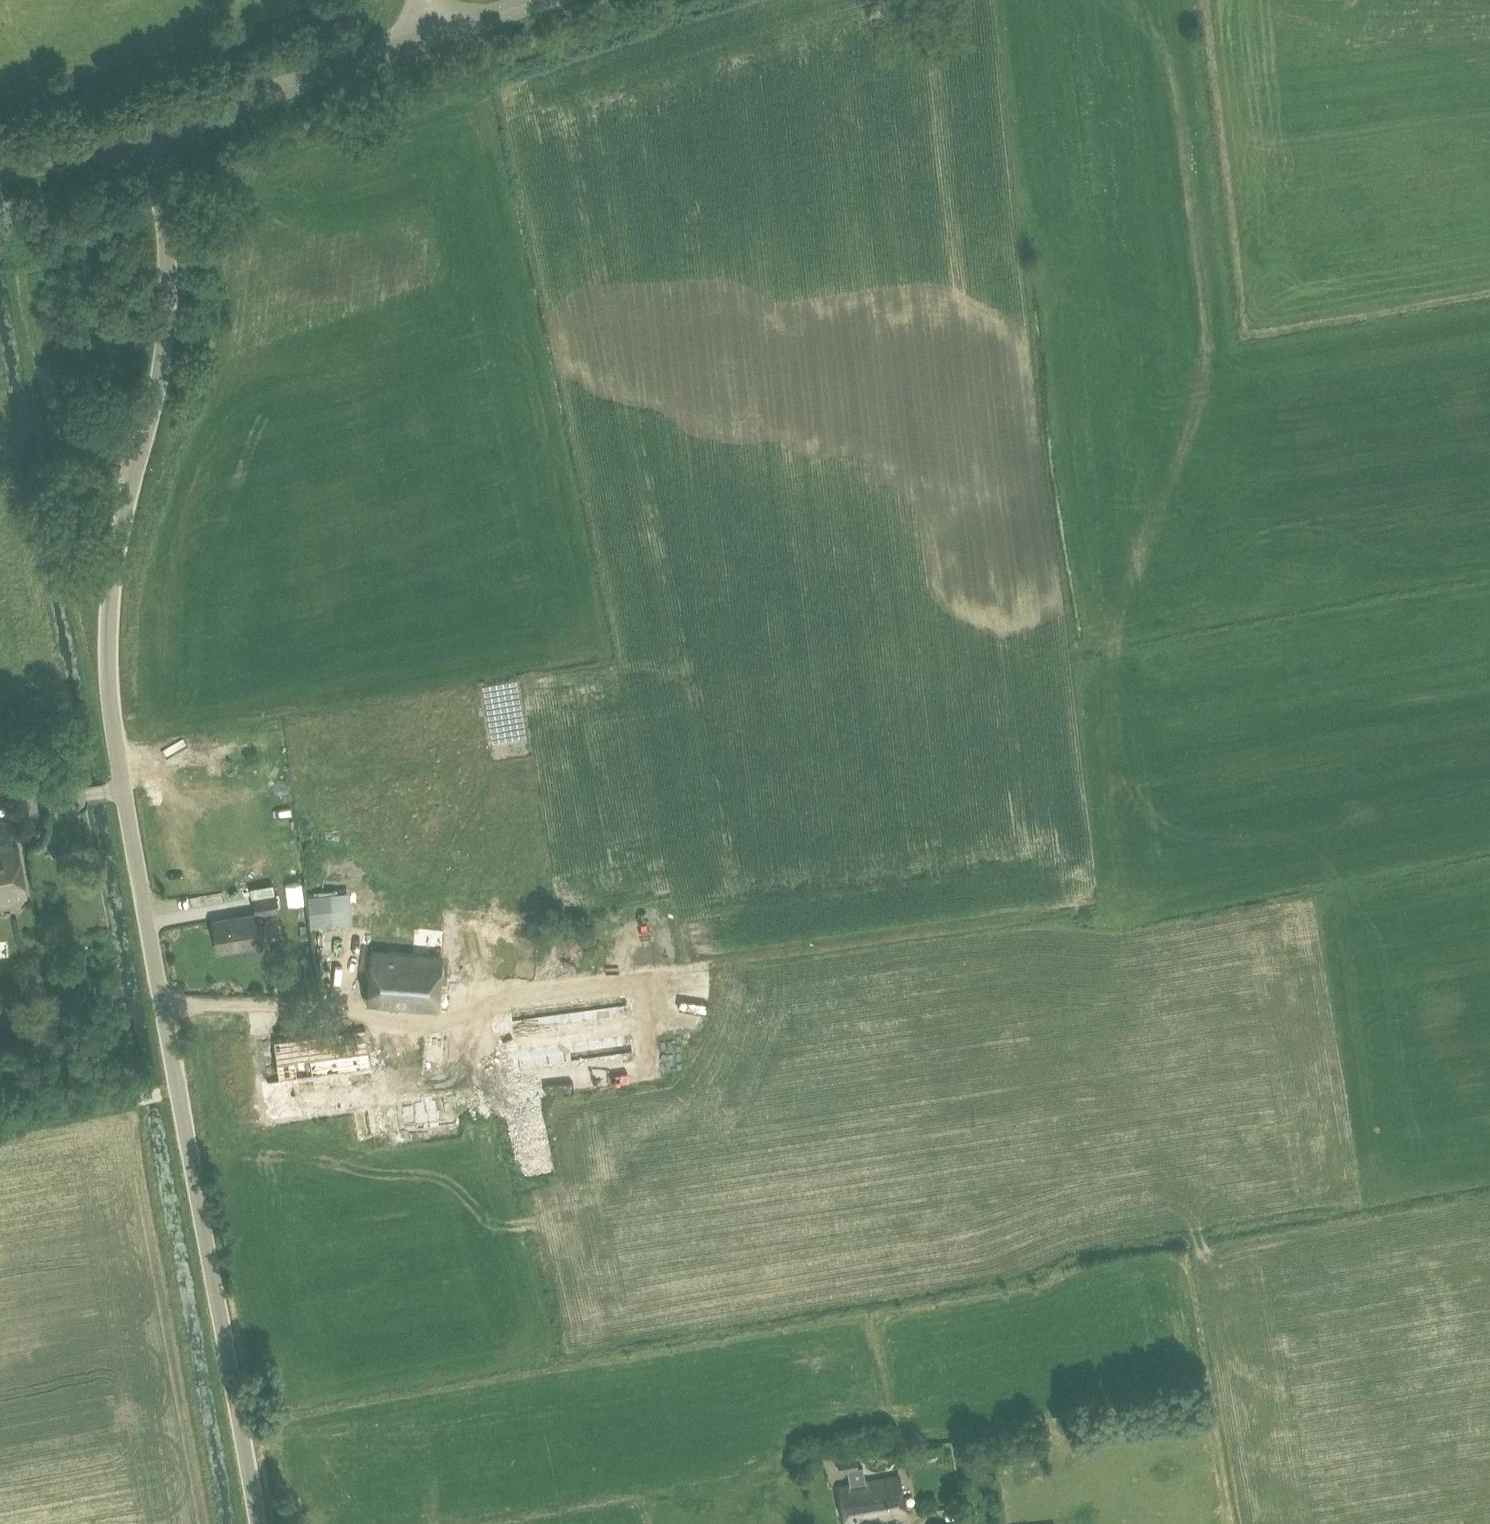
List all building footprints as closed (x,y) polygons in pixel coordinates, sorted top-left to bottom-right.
[(26,894),(17,845),(0,848),(0,899),(26,894)] [(257,914),(279,910),(276,894),(252,898),(255,914),(257,914)] [(257,914),(255,914),(213,921),(218,951),(261,944),(257,914)] [(407,954),(396,953),(373,950),(368,1002),(436,1008),(441,957),(420,955),(422,937),(409,936),(407,954)] [(623,1015),(576,1024),(581,1053),(629,1044),(623,1015)] [(857,1466),(855,1456),(838,1460),(839,1470),(857,1466)] [(863,1467),(849,1470),(852,1484),(839,1486),(846,1523),(867,1523),(867,1522),(906,1514),(898,1475),(866,1481),(863,1467)]
